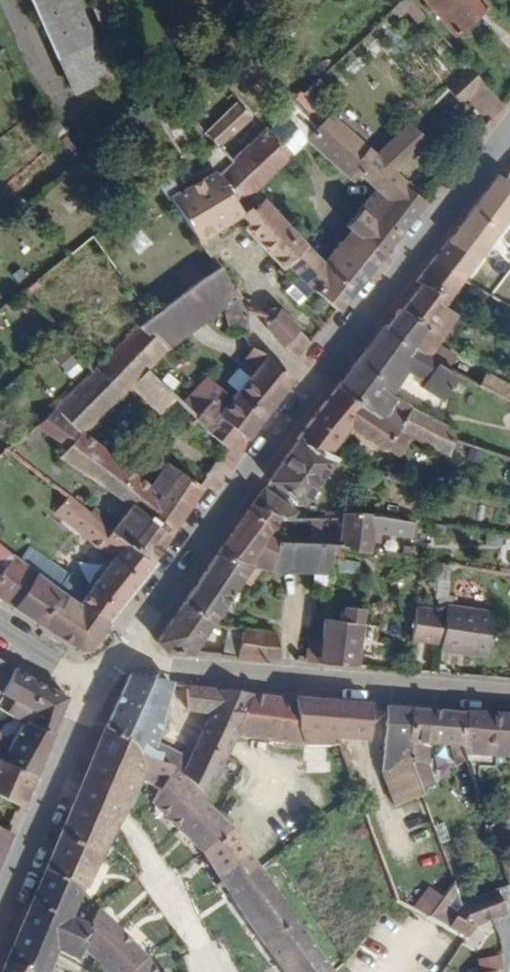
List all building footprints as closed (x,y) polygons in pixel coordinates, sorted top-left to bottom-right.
[(71,0),(30,0),(73,102),(107,87),(71,0)] [(479,0),(426,0),(422,3),(457,45),(492,16),(479,0)] [(505,114),(471,75),(449,97),(466,116),(471,112),(491,132),(505,114)] [(312,102),(219,195),(240,227),(315,151),(338,125),(312,102)] [(239,118),(206,150),(219,163),(251,130),(239,118)] [(357,241),(383,265),(429,209),(399,181),(435,142),(419,126),(380,163),(338,125),(315,151),(353,186),(361,177),(381,195),(349,233),(357,241)] [(507,192),(499,188),(435,272),(464,294),(509,232),(509,195),(507,192)] [(183,214),(173,197),(161,206),(201,256),(240,227),(219,195),(216,190),(183,214)] [(246,236),(291,277),(308,257),(262,216),(246,236)] [(291,277),(338,320),(383,265),(357,241),(326,273),(308,257),(291,277)] [(186,299),(201,288),(189,271),(174,282),(186,299)] [(472,299),(464,294),(435,272),(419,294),(422,298),(404,323),(430,340),(446,319),(458,302),(466,306),(472,299)] [(186,299),(150,325),(139,334),(162,360),(171,353),(222,318),(231,348),(246,349),(247,329),(217,277),(201,288),(186,299)] [(270,310),(275,287),(262,284),(258,307),(270,310)] [(457,327),(446,319),(430,340),(443,347),(457,327)] [(280,355),(298,369),(314,350),(280,322),(277,322),(273,325),(271,332),(271,339),(280,355)] [(430,340),(404,323),(399,322),(387,339),(381,339),(358,369),(391,391),(398,396),(411,378),(429,389),(434,383),(446,389),(451,377),(430,366),(416,359),(430,340)] [(139,334),(49,412),(78,439),(131,391),(141,406),(158,423),(174,406),(145,377),(162,360),(139,334)] [(443,347),(430,340),(416,359),(430,366),(443,347)] [(171,353),(162,360),(145,377),(174,406),(209,443),(222,428),(239,444),(248,450),(295,389),(288,383),(268,366),(252,363),(245,371),(257,383),(234,412),(171,353)] [(391,391),(358,369),(337,397),(399,438),(417,416),(387,398),(391,391)] [(486,383),(481,393),(509,408),(509,395),(486,383)] [(399,438),(337,397),(298,448),(303,451),(329,465),(351,439),(385,462),(394,451),(403,453),(408,443),(399,438)] [(49,412),(32,427),(61,455),(78,439),(49,412)] [(399,438),(408,443),(450,467),(458,453),(509,467),(509,462),(509,444),(458,425),(451,436),(417,416),(399,438)] [(220,454),(227,461),(239,444),(222,428),(209,443),(220,454)] [(131,515),(168,543),(201,497),(176,479),(172,481),(167,477),(162,478),(150,494),(78,439),(61,455),(55,460),(131,515)] [(329,465),(303,451),(273,490),(302,512),(335,468),(329,465)] [(215,461),(222,467),(227,461),(220,454),(215,461)] [(296,519),(267,497),(255,513),(280,527),(289,532),(296,519)] [(83,615),(106,634),(154,574),(150,568),(113,539),(108,536),(87,520),(67,503),(55,520),(115,569),(83,615)] [(93,512),(87,520),(108,536),(112,529),(93,512)] [(280,527),(255,513),(244,528),(221,562),(262,576),(275,579),(279,551),(268,546),(280,527)] [(113,539),(150,568),(168,543),(131,515),(113,539)] [(417,544),(419,528),(354,518),(346,519),(345,525),(343,546),(335,545),(333,553),(336,555),(373,560),(375,549),(382,549),(384,540),(417,544)] [(329,520),(329,528),(345,525),(346,519),(329,520)] [(14,618),(40,580),(0,547),(0,607),(14,618)] [(333,553),(279,551),(275,579),(334,579),(336,555),(333,553)] [(407,565),(373,560),(372,566),(405,572),(407,565)] [(262,576),(221,562),(187,612),(205,623),(218,628),(222,630),(244,591),(254,593),(262,576)] [(40,580),(14,618),(79,661),(89,661),(106,634),(83,615),(40,580)] [(205,623),(187,612),(162,649),(170,661),(196,663),(218,628),(205,623)] [(418,649),(444,652),(448,619),(421,617),(418,649)] [(444,652),(443,659),(491,665),(496,624),(448,617),(448,619),(444,652)] [(367,621),(330,618),(326,648),(323,672),(363,675),(364,667),(365,639),(367,621)] [(279,638),(230,631),(227,657),(218,658),(216,664),(285,669),(279,638)] [(376,639),(365,639),(364,667),(372,669),(376,639)] [(311,648),(309,671),(323,672),(326,648),(311,648)] [(51,745),(69,704),(6,669),(0,677),(0,691),(7,695),(0,704),(0,714),(51,745)] [(178,692),(131,684),(108,739),(171,777),(178,779),(203,805),(238,744),(260,705),(189,694),(187,715),(213,721),(189,766),(156,752),(178,692)] [(260,705),(238,744),(310,752),(303,733),(299,711),(260,705)] [(303,733),(310,752),(337,754),(337,747),(347,747),(348,739),(373,741),(374,733),(374,717),(299,711),(303,733)] [(51,745),(0,714),(0,726),(20,741),(18,746),(9,761),(36,780),(51,745)] [(389,733),(390,718),(374,717),(374,733),(389,733)] [(410,773),(415,720),(390,718),(389,733),(385,781),(410,773)] [(482,774),(466,724),(415,720),(410,773),(420,796),(433,790),(427,777),(429,756),(458,758),(472,778),(482,774)] [(466,724),(482,774),(492,805),(495,803),(489,787),(489,779),(504,780),(505,771),(509,771),(509,727),(466,724)] [(9,761),(18,746),(6,738),(0,746),(0,754),(2,756),(9,761)] [(251,856),(171,777),(108,739),(50,875),(87,894),(120,816),(127,817),(138,792),(158,799),(153,813),(202,859),(197,864),(218,890),(224,887),(286,971),(334,971),(251,856)] [(36,780),(9,761),(2,756),(0,760),(0,799),(23,811),(36,780)] [(423,802),(420,796),(410,773),(385,781),(399,814),(423,802)] [(11,838),(0,832),(0,863),(11,838)] [(50,875),(11,969),(18,971),(54,971),(61,956),(82,965),(84,960),(92,938),(72,929),(87,894),(50,875)] [(436,921),(470,942),(478,930),(509,919),(509,906),(505,895),(472,910),(458,879),(436,921)] [(92,938),(84,960),(95,971),(152,971),(100,918),(92,938)]
